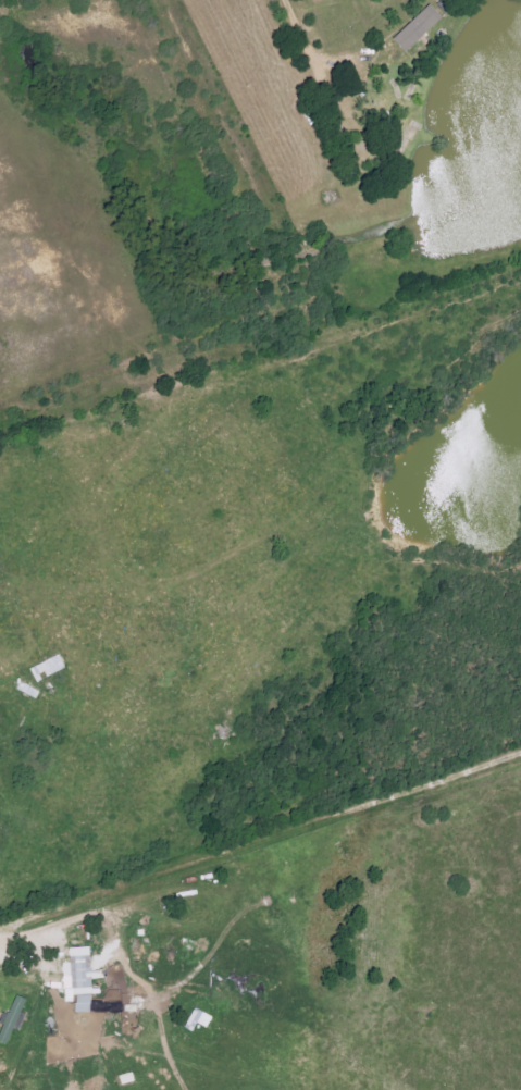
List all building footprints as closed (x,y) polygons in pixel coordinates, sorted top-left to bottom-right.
[(395,38),(407,51),(444,17),(431,4),(395,38)] [(46,678),(46,677),(67,668),(61,654),(32,668),(38,682),(46,678)] [(209,1027),(214,1016),(197,1007),(187,1026),(195,1030),(199,1022),(209,1027)]
